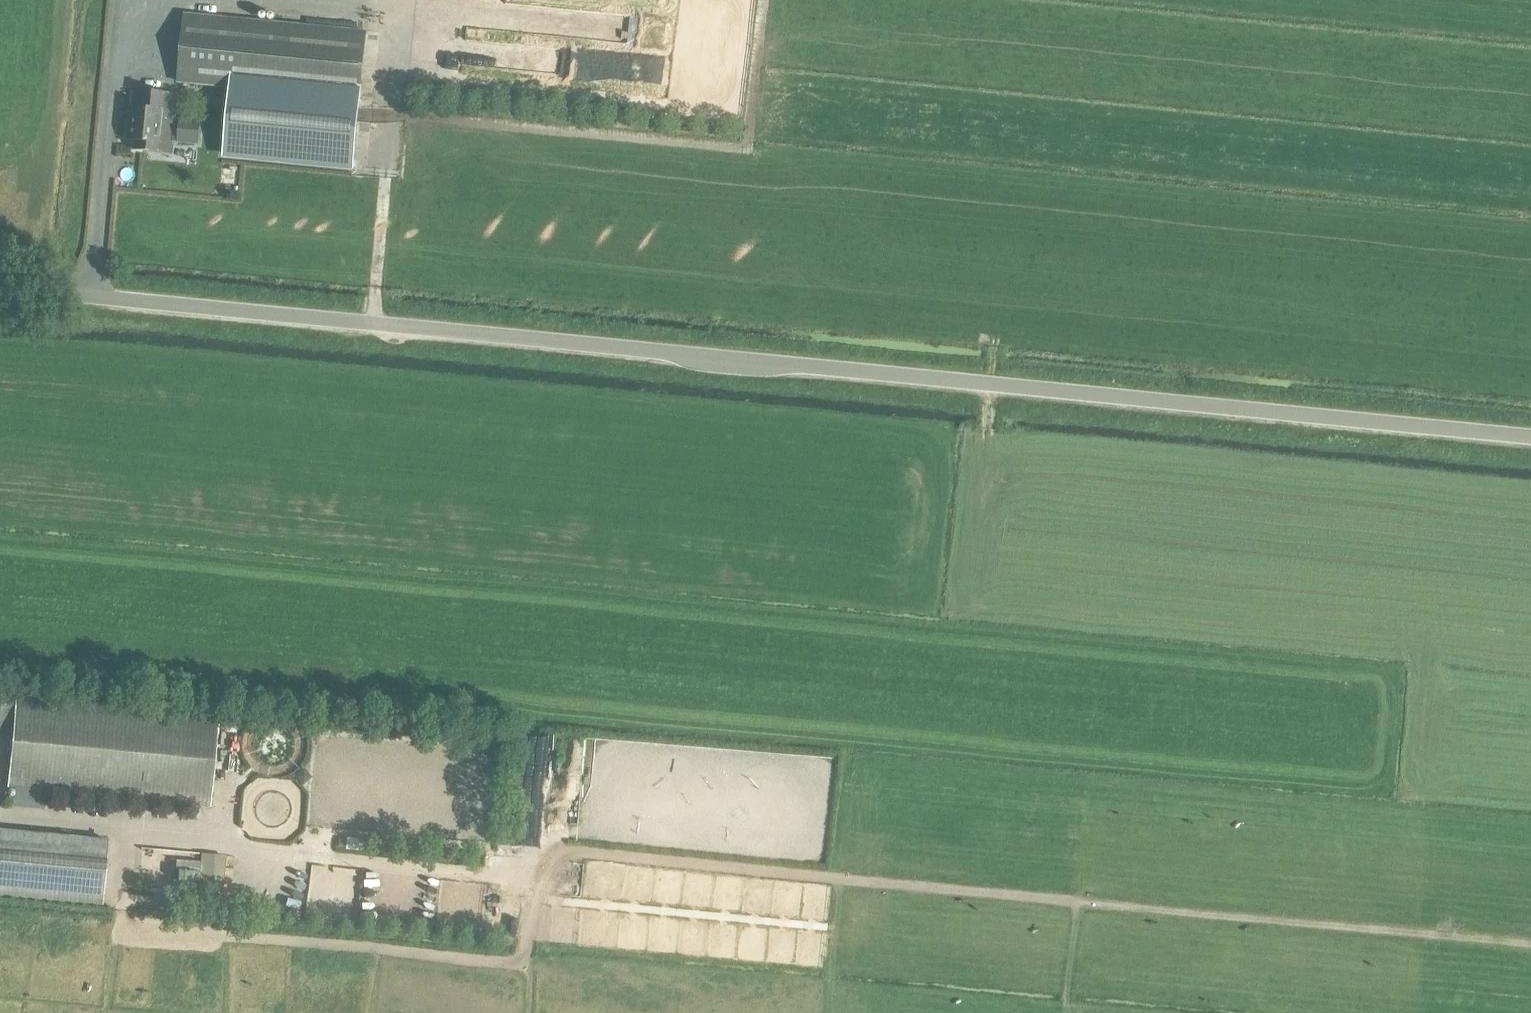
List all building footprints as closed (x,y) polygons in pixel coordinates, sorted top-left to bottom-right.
[(180,81),(229,86),(222,158),(354,171),(368,31),(186,13),(180,81)] [(133,141),(133,150),(173,154),(179,94),(169,93),(169,92),(138,90),(137,106),(130,105),(127,141),(133,141)] [(178,143),(199,145),(201,120),(180,118),(178,143)] [(0,709),(0,732),(13,734),(7,789),(14,790),(46,793),(210,808),(219,715),(16,696),(15,703),(1,701),(0,709)] [(103,907),(108,839),(0,829),(0,898),(103,907)] [(139,879),(139,889),(150,890),(151,881),(139,879)]
